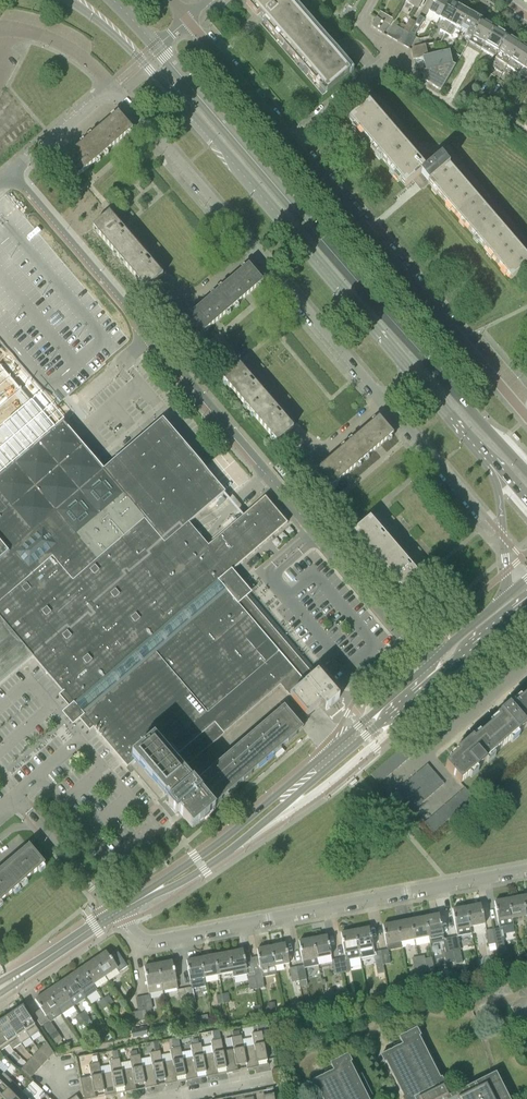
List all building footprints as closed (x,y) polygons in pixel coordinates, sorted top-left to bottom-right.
[(332,46),(292,0),(250,0),(246,4),(257,16),(261,13),(266,19),(260,24),(323,96),(327,92),(353,70),(332,46)] [(418,10),(424,0),(405,0),(405,1),(410,4),(409,5),(418,10)] [(440,19),(450,2),(446,0),(435,0),(429,12),(440,19)] [(440,31),(445,33),(460,8),(450,2),(440,19),(445,22),(440,31)] [(458,35),(460,30),(470,14),(460,8),(445,33),(451,37),(454,33),(458,35)] [(385,23),(390,25),(393,19),(380,12),(377,18),(385,23)] [(464,37),(470,40),(482,21),(470,14),(460,30),(466,34),(464,37)] [(415,22),(409,33),(410,34),(415,37),(425,18),(419,15),(415,22)] [(374,22),(382,27),(385,23),(377,18),(374,22)] [(410,19),(404,30),(405,31),(409,33),(415,22),(410,19)] [(469,42),(482,50),(495,29),(482,21),(470,40),(469,42)] [(380,32),(382,27),(374,22),(372,27),(380,32)] [(382,27),(380,32),(385,34),(390,25),(385,23),(382,27)] [(399,27),(393,24),(386,35),(392,39),(399,27)] [(399,27),(392,39),(398,42),(405,31),(404,30),(399,27)] [(482,50),(494,58),(507,36),(495,29),(482,50)] [(405,31),(398,42),(404,45),(410,34),(409,33),(405,31)] [(410,34),(404,45),(409,48),(410,48),(416,37),(415,37),(410,34)] [(502,73),(507,66),(520,44),(507,36),(494,58),(490,65),(502,73)] [(519,75),(526,62),(526,49),(520,44),(507,66),(519,75)] [(428,56),(428,55),(426,45),(413,47),(412,49),(412,50),(413,59),(423,57),(428,56)] [(428,56),(423,57),(426,70),(453,64),(452,59),(454,59),(454,55),(451,56),(450,51),(437,54),(428,55),(428,56)] [(455,65),(453,64),(426,70),(423,71),(425,81),(440,91),(455,65)] [(475,200),(447,168),(450,166),(441,156),(424,171),(367,105),(349,121),(406,187),(412,182),(420,191),(428,184),(512,280),(526,267),(526,261),(475,200)] [(118,113),(87,140),(56,167),(70,184),(102,157),(133,130),(126,122),(124,119),(124,120),(124,119),(122,116),(121,116),(118,113)] [(146,290),(163,275),(136,244),(109,213),(93,228),(119,259),(146,290)] [(220,320),(232,309),(251,293),(263,282),(249,265),(217,292),(186,319),(201,336),(220,320)] [(294,428),(293,428),(267,397),(240,365),(223,380),(250,411),(277,443),(294,428)] [(350,472),(362,461),(381,445),(394,434),(379,417),(348,444),(317,471),(331,488),(350,472)] [(302,727),(285,707),(195,785),(165,751),(171,746),(189,765),(226,733),(281,686),(281,687),(293,700),(307,717),(323,705),(327,709),(337,700),(318,678),(316,675),(314,677),(243,594),(239,591),(236,590),(237,583),(236,578),(234,574),(232,572),(232,570),(288,520),(266,495),(197,555),(178,533),(225,493),(215,480),(163,419),(141,437),(136,442),(129,448),(124,452),(114,460),(106,467),(104,469),(94,458),(83,447),(65,423),(7,470),(0,476),(0,542),(32,515),(47,519),(68,543),(149,639),(142,645),(108,675),(99,682),(0,564),(0,686),(11,677),(20,668),(33,657),(39,664),(34,669),(48,685),(53,680),(64,692),(62,694),(62,697),(69,705),(71,705),(74,704),(84,716),(82,718),(82,721),(89,729),(92,729),(94,728),(128,767),(130,766),(159,801),(158,802),(160,805),(162,803),(173,816),(171,818),(172,819),(179,813),(191,827),(214,807),(212,804),(257,766),(302,727)] [(108,675),(35,589),(69,560),(120,619),(142,645),(149,639),(68,543),(47,519),(32,515),(0,542),(0,564),(99,682),(108,675)] [(380,563),(407,594),(407,595),(424,580),(397,549),(370,518),(353,532),(380,563)] [(142,645),(120,619),(69,560),(35,589),(108,675),(142,645)] [(515,706),(513,704),(505,711),(497,718),(499,720),(487,731),(475,741),(473,739),(456,753),(458,755),(446,766),(461,784),(481,766),(502,748),(522,731),(526,727),(526,696),(515,706)] [(427,743),(432,739),(423,729),(418,733),(427,743)] [(421,748),(427,743),(418,733),(413,738),(421,748)] [(416,752),(421,748),(413,738),(408,742),(416,752)] [(411,757),(416,752),(408,742),(402,747),(411,757)] [(406,761),(411,757),(402,747),(397,751),(406,761)] [(400,766),(406,761),(397,751),(392,756),(400,766)] [(395,770),(400,766),(392,756),(387,760),(395,770)] [(390,775),(395,770),(387,760),(381,765),(390,775)] [(431,778),(436,774),(428,764),(423,768),(431,778)] [(385,779),(390,775),(381,765),(376,769),(385,779)] [(426,783),(431,778),(423,768),(418,773),(426,783)] [(376,769),(371,774),(380,784),(385,779),(376,769)] [(421,787),(426,783),(418,773),(412,777),(421,787)] [(440,788),(445,784),(436,774),(431,778),(440,788)] [(416,791),(421,787),(412,777),(407,781),(416,791)] [(435,793),(440,788),(431,778),(426,783),(435,793)] [(411,796),(416,791),(407,781),(402,786),(411,796)] [(429,797),(435,793),(426,783),(421,787),(429,797)] [(406,800),(411,796),(402,786),(397,790),(406,800)] [(424,801),(429,797),(421,787),(416,791),(424,801)] [(469,802),(474,798),(465,788),(460,792),(469,802)] [(419,806),(424,801),(416,791),(411,796),(419,806)] [(464,806),(469,802),(460,792),(455,797),(464,806)] [(414,810),(419,806),(411,796),(406,800),(414,810)] [(459,811),(464,806),(455,797),(450,801),(459,811)] [(454,815),(459,811),(450,801),(445,805),(454,815)] [(449,819),(454,815),(445,805),(440,810),(449,819)] [(444,824),(449,819),(440,810),(435,814),(444,824)] [(439,828),(444,824),(435,814),(430,818),(439,828)] [(433,832),(439,828),(430,818),(425,823),(433,832)] [(20,886),(46,864),(30,846),(29,846),(30,847),(0,872),(0,903),(20,886)] [(513,919),(526,917),(523,896),(509,899),(513,919)] [(499,922),(500,928),(514,925),(513,919),(509,899),(495,902),(496,909),(498,922),(499,922)] [(467,907),(471,927),(485,925),(483,912),(481,904),(467,907)] [(454,917),(458,936),(459,936),(459,937),(472,934),(471,927),(467,907),(453,910),(454,917)] [(426,917),(430,937),(444,935),(441,922),(439,915),(426,917)] [(415,940),(430,937),(426,917),(412,920),(415,940)] [(401,943),(415,940),(412,920),(397,923),(401,943)] [(387,946),(401,943),(397,923),(383,925),(385,933),(384,933),(387,946)] [(355,931),(359,951),(374,948),(371,935),(370,928),(355,931)] [(502,942),(500,928),(493,929),(495,944),(502,942)] [(493,929),(486,931),(488,945),(495,944),(493,929)] [(345,954),(346,957),(346,960),(349,959),(360,957),(359,951),(355,931),(341,933),(343,941),(342,941),(345,954)] [(313,939),(317,959),(332,956),(329,943),(328,936),(313,939)] [(452,937),(454,951),(461,950),(459,937),(459,936),(458,936),(452,937)] [(452,937),(444,939),(446,953),(454,951),(452,937)] [(297,967),(300,981),(307,979),(305,968),(319,965),(317,959),(313,939),(299,942),(301,949),(300,949),(303,962),(304,965),(297,967)] [(503,943),(502,942),(495,944),(497,951),(504,949),(503,943)] [(271,947),(275,967),(290,964),(287,951),(286,944),(271,947)] [(261,970),(275,967),(271,947),(257,949),(259,957),(258,957),(261,970)] [(384,965),(391,964),(388,949),(381,951),(384,965)] [(120,972),(128,967),(117,950),(109,956),(107,952),(95,960),(106,977),(118,969),(120,972)] [(233,977),(248,974),(245,957),(243,950),(229,953),(233,973),(233,977)] [(374,952),(376,966),(384,965),(381,951),(374,952)] [(219,975),(233,973),(229,953),(215,955),(219,975)] [(205,978),(219,975),(215,955),(201,958),(205,978)] [(422,974),(428,973),(425,959),(425,956),(418,957),(422,974)] [(339,959),(342,973),(349,971),(346,960),(346,957),(339,959)] [(416,975),(422,974),(418,957),(412,958),(416,975)] [(191,981),(205,978),(201,958),(187,961),(188,968),(191,981)] [(339,959),(332,960),(334,974),(342,973),(339,959)] [(94,985),(106,977),(95,960),(83,968),(94,985)] [(159,964),(164,991),(179,988),(175,968),(174,969),(173,961),(159,964)] [(149,993),(164,991),(159,964),(145,967),(146,974),(149,993)] [(385,973),(384,965),(376,966),(378,974),(385,973)] [(297,967),(290,968),(292,982),(300,981),(297,967)] [(83,993),(94,985),(83,968),(71,976),(83,993)] [(262,973),(255,975),(258,989),(265,987),(262,973)] [(255,975),(248,976),(250,990),(258,989),(255,975)] [(86,998),(83,993),(71,976),(59,984),(74,1006),(86,998)] [(62,1014),(74,1006),(59,984),(47,992),(62,1014)] [(188,1002),(195,1001),(192,987),(185,988),(188,1002)] [(181,1004),(188,1002),(185,988),(178,990),(181,1004)] [(51,1022),(62,1014),(47,992),(36,1000),(40,1006),(39,1006),(41,1009),(33,1015),(40,1026),(43,1024),(51,1036),(58,1031),(51,1022)] [(109,1006),(114,1003),(109,995),(104,998),(109,1006)] [(151,1010),(153,1009),(151,995),(143,996),(147,1015),(152,1014),(151,1010)] [(148,1019),(147,1015),(143,996),(136,998),(138,1011),(131,1012),(136,1021),(140,1020),(148,1019)] [(104,1010),(109,1006),(104,998),(99,1002),(104,1010)] [(13,1016),(26,1034),(37,1027),(24,1008),(23,1008),(23,1009),(15,1014),(14,1014),(15,1015),(13,1016)] [(80,1014),(86,1022),(87,1024),(91,1021),(90,1019),(85,1011),(80,1014)] [(80,1026),(86,1022),(80,1014),(75,1018),(80,1026)] [(17,1040),(26,1034),(13,1016),(6,1020),(5,1020),(6,1021),(4,1022),(17,1040)] [(17,1040),(4,1022),(0,1024),(0,1035),(8,1046),(17,1040)] [(446,1085),(442,1077),(441,1078),(420,1037),(422,1036),(418,1028),(399,1037),(403,1044),(381,1055),(385,1063),(386,1062),(404,1097),(402,1098),(403,1098),(510,1098),(496,1073),(491,1075),(450,1096),(444,1086),(446,1085)] [(244,1048),(247,1063),(248,1070),(259,1068),(258,1061),(268,1059),(262,1032),(252,1034),(254,1046),(244,1048)] [(217,1069),(226,1067),(224,1051),(221,1034),(214,1036),(215,1041),(211,1041),(214,1053),(204,1055),(206,1071),(207,1077),(219,1075),(217,1069)] [(8,1046),(0,1035),(0,1050),(1,1051),(8,1046)] [(238,1065),(247,1063),(244,1048),(242,1036),(240,1036),(233,1037),(232,1038),(234,1050),(224,1051),(226,1067),(228,1074),(239,1071),(238,1065)] [(177,1077),(186,1075),(183,1059),(181,1047),(179,1048),(177,1041),(172,1042),(173,1049),(171,1049),(173,1061),(163,1063),(165,1079),(166,1085),(178,1083),(177,1077)] [(39,1050),(49,1060),(55,1053),(47,1042),(39,1050)] [(197,1073),(206,1071),(204,1055),(201,1043),(199,1044),(194,1045),(191,1045),(193,1057),(183,1059),(186,1075),(187,1081),(198,1079),(197,1073)] [(33,1057),(43,1066),(49,1060),(39,1050),(33,1057)] [(156,1081),(165,1079),(163,1063),(161,1051),(151,1053),(153,1065),(143,1067),(145,1083),(146,1089),(158,1087),(156,1081)] [(116,1088),(125,1087),(122,1071),(120,1059),(119,1059),(118,1054),(109,1056),(112,1073),(102,1075),(101,1075),(104,1090),(106,1097),(117,1095),(116,1088)] [(369,1098),(373,1095),(362,1074),(358,1076),(351,1063),(353,1062),(349,1054),(330,1063),(334,1070),(312,1081),(316,1089),(317,1088),(323,1098),(369,1098)] [(136,1084),(145,1083),(143,1067),(140,1055),(138,1055),(132,1057),(130,1057),(132,1069),(122,1071),(125,1087),(126,1093),(137,1091),(136,1084)] [(43,1066),(33,1057),(27,1063),(36,1073),(43,1066)] [(36,1073),(27,1063),(21,1070),(30,1079),(31,1078),(36,1073)] [(104,1090),(101,1075),(102,1075),(100,1063),(93,1064),(89,1065),(92,1077),(81,1079),(85,1098),(93,1098),(97,1098),(95,1092),(104,1090)] [(11,1079),(5,1074),(0,1069),(0,1089),(11,1079)] [(22,1091),(14,1083),(11,1079),(0,1089),(0,1094),(5,1098),(12,1098),(22,1091)] [(22,1091),(12,1098),(30,1098),(22,1091)] [(274,1095),(265,1097),(264,1091),(252,1093),(253,1098),(275,1098),(274,1095)]
